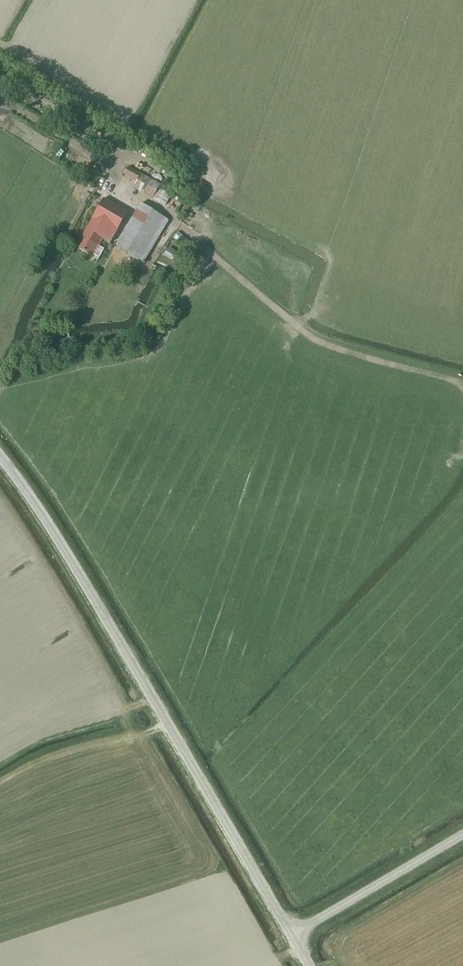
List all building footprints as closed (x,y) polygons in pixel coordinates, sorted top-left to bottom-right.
[(165,205),(172,193),(169,191),(169,190),(128,167),(123,175),(136,182),(133,188),(165,205)] [(184,216),(192,201),(184,197),(177,211),(184,216)] [(110,244),(127,213),(103,199),(81,237),(85,239),(78,249),(92,257),(93,254),(99,257),(103,249),(98,246),(102,240),(110,244)] [(143,263),(168,221),(140,204),(115,246),(143,263)] [(184,247),(189,241),(178,232),(173,238),(184,247)]
